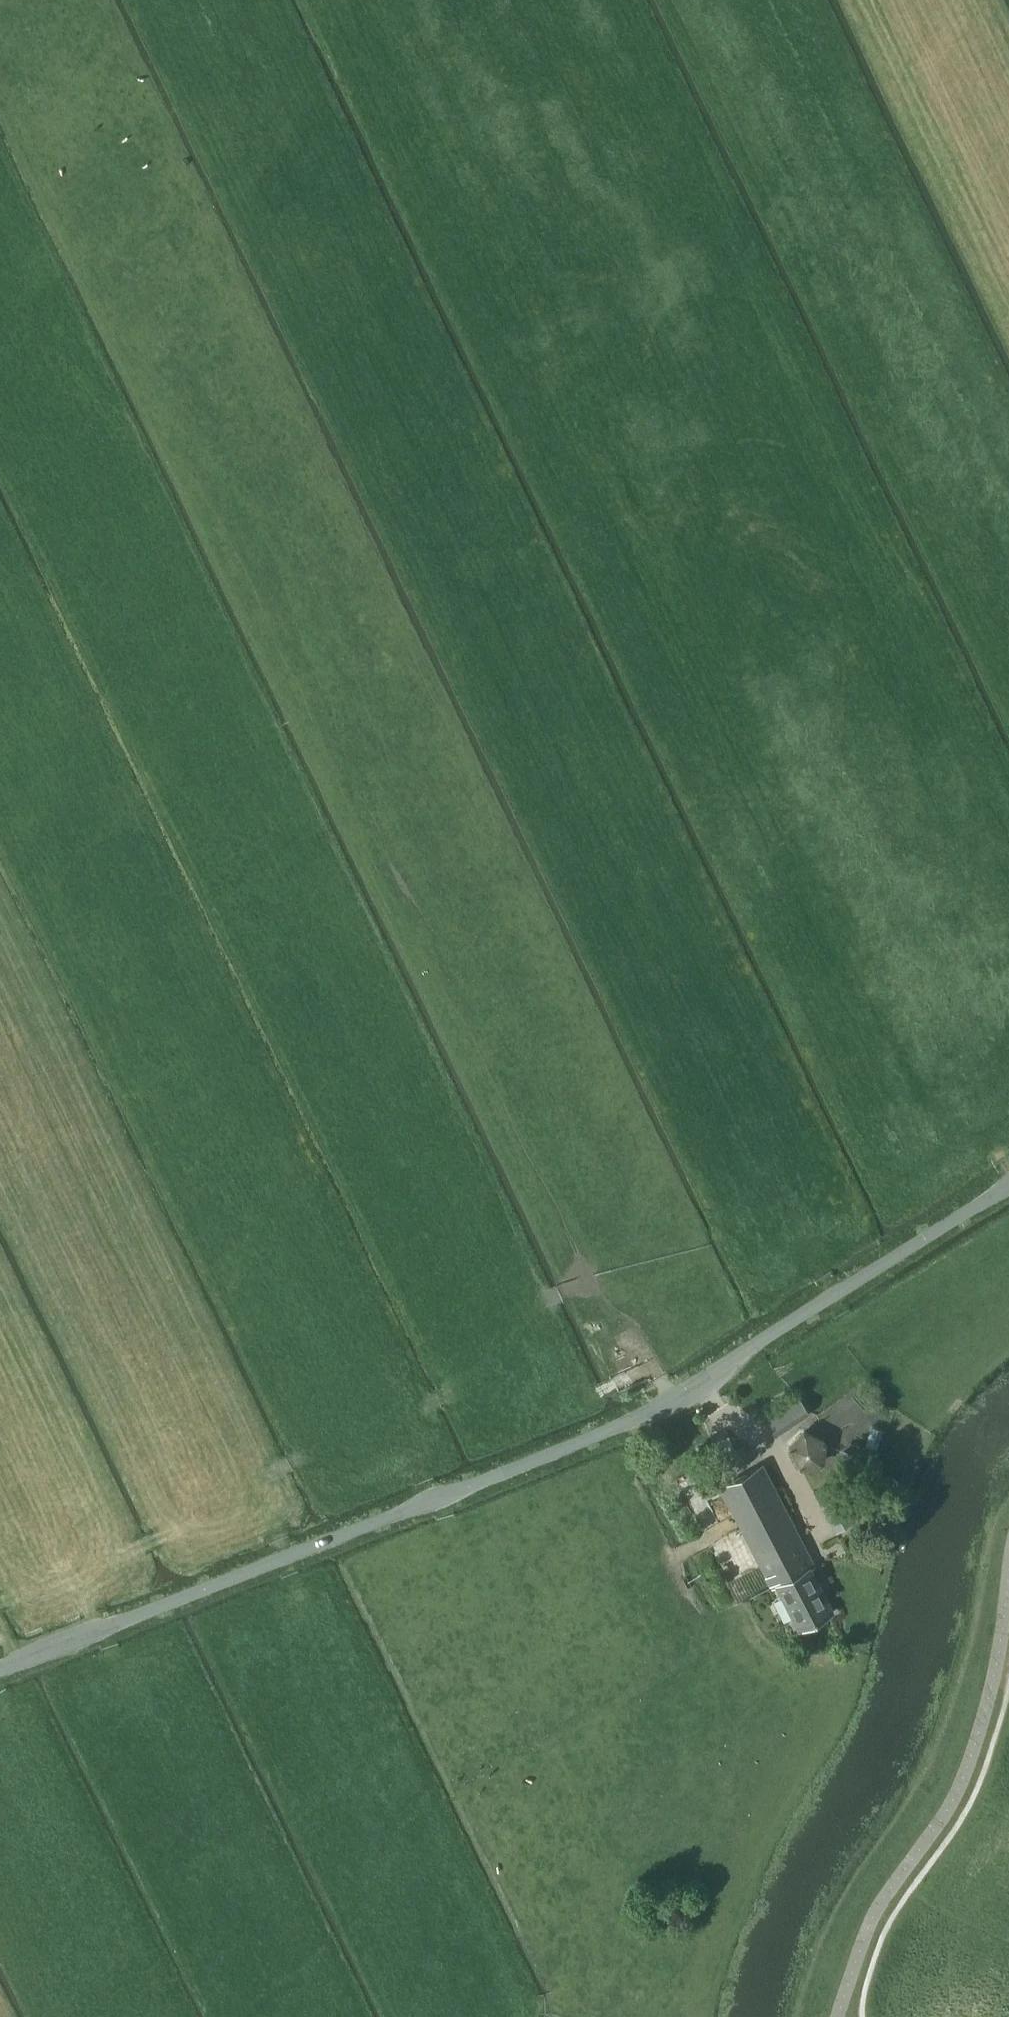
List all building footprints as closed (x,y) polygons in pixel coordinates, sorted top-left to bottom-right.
[(797,1394),(762,1417),(774,1435),(809,1412),(797,1394)] [(826,1443),(805,1429),(787,1448),(797,1468),(821,1465),(826,1443)] [(848,1474),(853,1456),(843,1452),(835,1469),(848,1474)] [(762,1463),(720,1485),(772,1587),(776,1584),(799,1629),(802,1627),(806,1628),(817,1623),(819,1619),(833,1611),(810,1567),(814,1565),(762,1463)]
